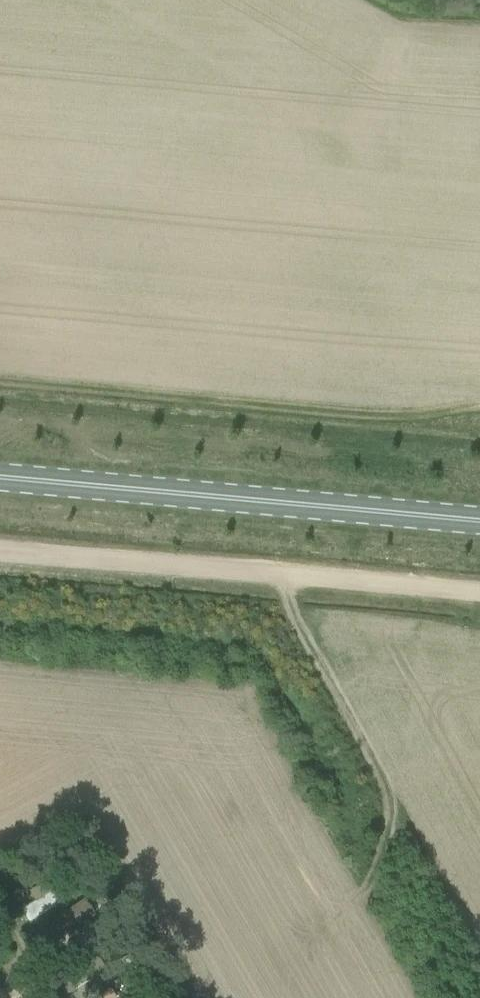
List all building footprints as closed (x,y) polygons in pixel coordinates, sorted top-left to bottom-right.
[(12,891),(26,916),(48,904),(34,879),(12,891)] [(74,918),(81,915),(75,899),(44,912),(54,936),(77,927),(74,918)] [(53,960),(35,969),(42,982),(59,973),(53,960)] [(99,995),(101,997),(116,997),(110,988),(99,995)]
